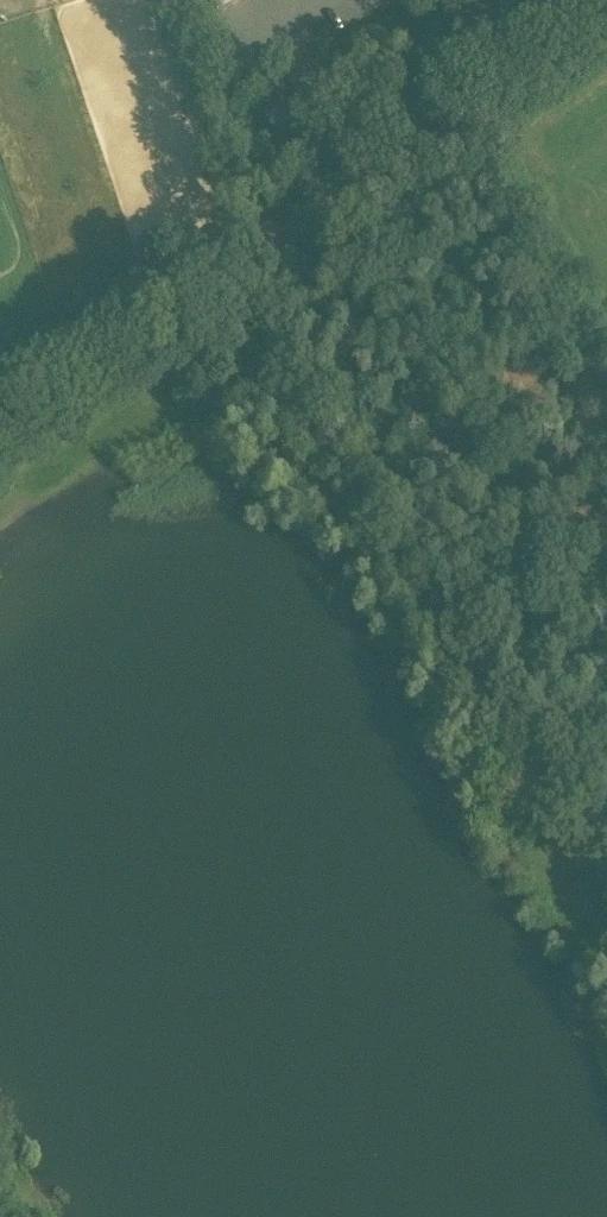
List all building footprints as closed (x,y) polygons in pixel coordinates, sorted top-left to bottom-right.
[(243,0),(210,0),(220,15),(243,0)]
